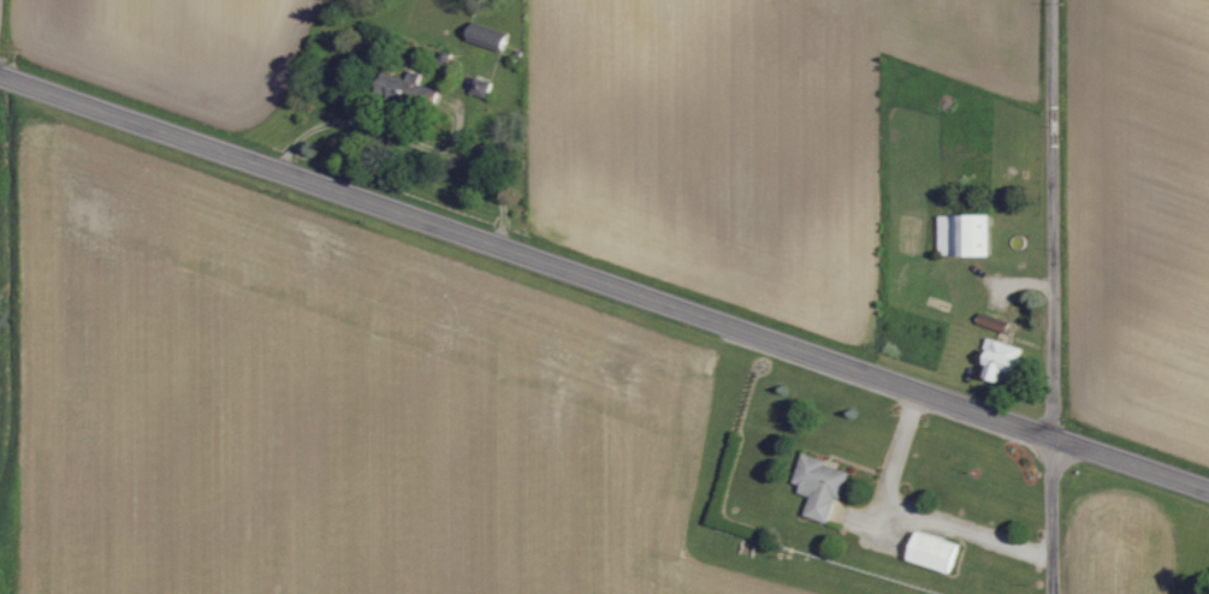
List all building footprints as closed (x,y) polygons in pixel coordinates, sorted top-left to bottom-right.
[(964,545),(920,531),(910,560),(955,574),(964,545)]
